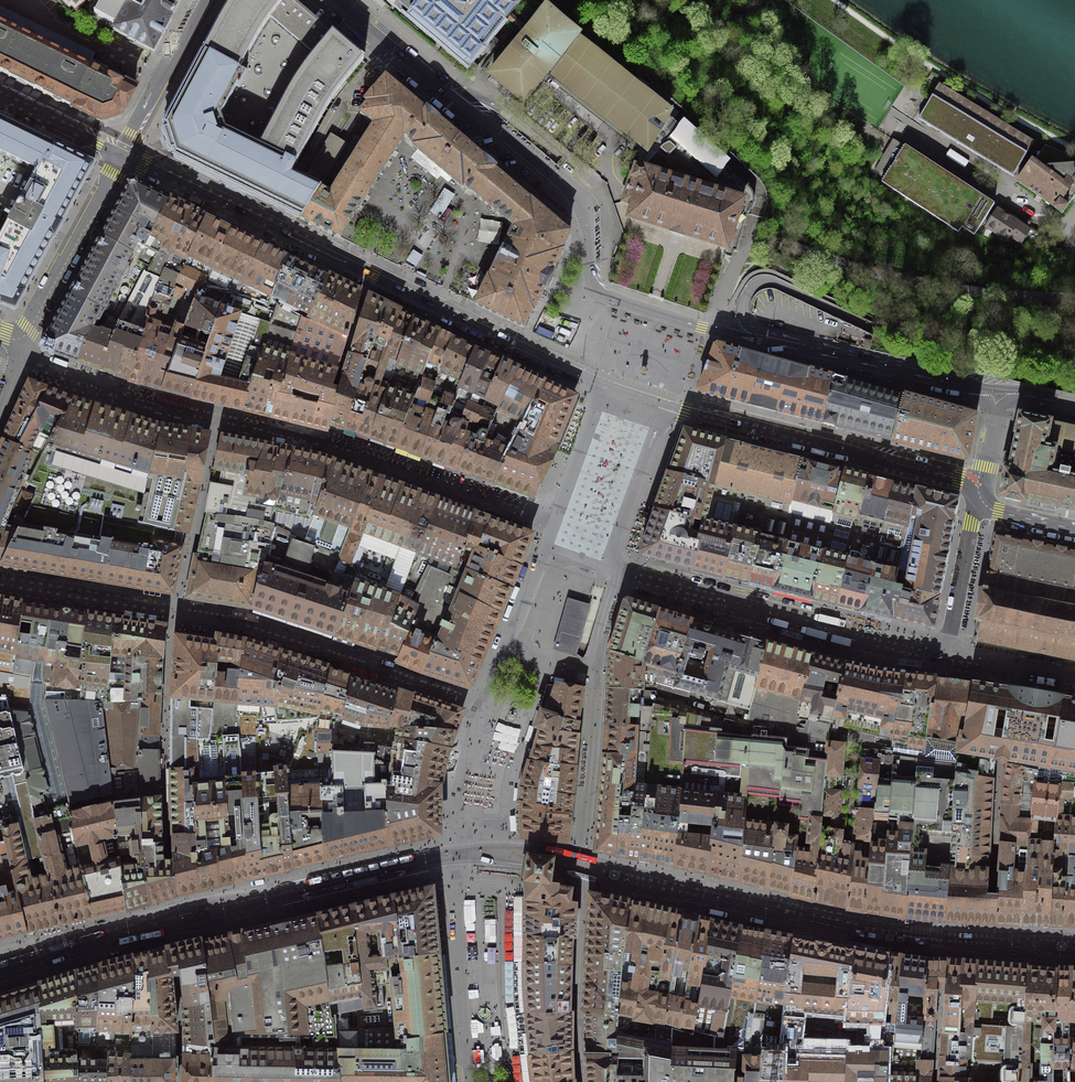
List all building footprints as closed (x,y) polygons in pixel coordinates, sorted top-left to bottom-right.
[(68,7),(69,8),(71,6),(75,10),(86,0),(62,0),(68,7)] [(122,1),(120,5),(111,0),(102,0),(95,13),(115,25),(116,24),(117,24),(116,27),(115,26),(113,30),(127,38),(127,39),(128,40),(129,39),(134,42),(134,43),(135,43),(136,43),(150,51),(150,50),(151,51),(154,53),(172,19),(171,19),(181,0),(121,0),(122,1)] [(203,50),(204,51),(203,52),(202,51),(201,53),(164,123),(163,125),(166,126),(167,129),(163,130),(163,131),(161,132),(165,142),(168,152),(170,151),(170,152),(174,151),(175,154),(173,156),(175,157),(175,158),(298,217),(300,218),(320,187),(294,174),(291,173),(295,166),(326,108),(336,94),(364,60),(364,59),(332,33),(329,30),(326,28),(293,0),(232,0),(227,8),(218,23),(203,50)] [(387,0),(386,0),(440,45),(442,47),(468,69),(472,64),(507,23),(506,22),(524,0),(388,0),(387,0)] [(577,41),(575,40),(578,37),(546,10),(491,75),(507,89),(523,102),(524,101),(549,71),(641,144),(647,147),(648,148),(668,115),(669,114),(665,110),(578,41),(577,41)] [(0,23),(0,70),(19,32),(0,23)] [(44,94),(64,54),(19,32),(0,70),(0,72),(22,83),(44,94)] [(90,67),(64,54),(44,94),(58,100),(71,107),(90,67)] [(90,67),(71,107),(85,113),(98,120),(100,121),(101,121),(103,121),(104,121),(105,120),(116,117),(117,117),(118,116),(119,115),(120,114),(121,113),(134,88),(132,87),(90,67)] [(414,147),(438,119),(427,109),(425,111),(409,97),(386,78),(385,78),(373,93),(373,92),(364,102),(367,105),(360,114),(373,125),(330,193),(320,187),(300,218),(314,225),(340,237),(341,236),(341,237),(342,235),(342,236),(343,234),(345,231),(346,228),(347,228),(348,226),(349,224),(349,223),(404,136),(407,137),(415,144),(413,146),(414,147)] [(1027,153),(1033,143),(939,86),(933,96),(932,96),(918,119),(919,120),(922,115),(940,126),(938,131),(992,164),(993,162),(995,160),(1014,171),(1012,176),(1013,177),(1027,154),(1027,153)] [(734,250),(737,251),(746,223),(751,208),(752,207),(753,204),(754,202),(754,199),(754,196),(753,194),(752,191),(751,189),(749,187),(723,164),(677,123),(668,115),(648,148),(647,147),(641,144),(637,167),(686,182),(701,187),(742,200),(728,247),(725,255),(731,257),(732,257),(734,250)] [(52,143),(51,144),(0,119),(0,153),(8,156),(7,157),(9,158),(10,157),(17,161),(17,162),(19,163),(19,162),(27,166),(26,167),(28,168),(29,167),(36,170),(36,171),(36,172),(34,175),(35,176),(32,181),(31,181),(30,184),(30,185),(27,191),(26,190),(21,200),(20,200),(18,204),(18,205),(16,210),(15,210),(15,211),(14,211),(13,214),(3,233),(0,232),(0,304),(14,310),(15,309),(16,309),(26,291),(25,291),(54,238),(55,238),(59,230),(63,223),(62,223),(91,170),(92,170),(94,165),(94,164),(52,143)] [(440,120),(438,119),(414,147),(419,151),(424,155),(427,158),(432,162),(435,165),(440,169),(444,172),(446,174),(449,176),(452,179),(457,183),(462,188),(464,186),(469,189),(513,227),(505,243),(496,261),(496,262),(489,276),(488,276),(475,303),(475,304),(496,314),(503,317),(524,327),(532,310),(534,311),(549,277),(550,277),(551,276),(552,275),(551,274),(553,270),(555,267),(556,267),(556,265),(556,264),(555,263),(563,250),(562,250),(570,233),(530,199),(530,200),(495,170),(497,168),(491,163),(484,157),(483,158),(439,121),(440,120)] [(338,140),(331,135),(312,166),(327,176),(347,145),(338,140)] [(883,180),(882,182),(958,232),(962,227),(974,235),(994,204),(988,200),(905,146),(904,147),(893,139),(875,169),(883,180)] [(1018,181),(1040,197),(1055,208),(1054,208),(1062,214),(1068,206),(1074,196),(1074,171),(1074,170),(1073,165),(1071,165),(1070,155),(1046,144),(1035,162),(1033,161),(1018,181)] [(728,247),(742,200),(701,187),(686,182),(637,167),(636,167),(633,176),(631,177),(624,200),(625,201),(633,204),(629,216),(671,229),(671,230),(678,232),(686,234),(728,247)] [(154,232),(170,201),(131,182),(124,196),(116,211),(154,232)] [(454,195),(447,190),(432,213),(440,218),(454,195)] [(171,253),(192,212),(181,206),(170,201),(154,232),(145,248),(140,258),(138,261),(148,266),(150,267),(147,273),(160,279),(166,264),(171,253)] [(154,232),(116,211),(109,223),(101,237),(140,258),(145,248),(154,232)] [(997,211),(988,226),(998,232),(1008,239),(1010,234),(1020,240),(1020,239),(1022,241),(1024,238),(1036,241),(1038,237),(1025,230),(1028,226),(1016,219),(1015,222),(997,211)] [(160,279),(155,294),(170,300),(176,284),(184,267),(187,261),(207,219),(200,215),(192,212),(171,253),(166,264),(160,279)] [(187,261),(184,267),(195,273),(207,278),(230,230),(219,225),(207,219),(187,261)] [(238,295),(262,246),(246,238),(230,230),(207,278),(202,289),(216,291),(216,290),(226,292),(238,295)] [(87,264),(70,294),(103,312),(117,287),(118,287),(123,278),(137,286),(145,271),(145,272),(148,266),(138,261),(140,258),(101,237),(87,264)] [(274,252),(262,246),(238,295),(247,297),(268,305),(286,257),(274,252)] [(410,249),(404,257),(414,263),(419,254),(410,249)] [(268,305),(268,307),(275,310),(276,305),(279,307),(281,302),(309,315),(328,278),(307,268),(286,257),(268,305)] [(202,289),(207,278),(195,273),(184,267),(176,284),(185,288),(187,289),(196,293),(198,288),(202,289)] [(98,332),(97,332),(93,331),(92,330),(81,350),(77,362),(101,370),(116,375),(129,379),(148,324),(145,323),(146,322),(147,316),(155,294),(160,279),(147,273),(145,272),(145,271),(137,286),(119,320),(109,314),(101,329),(99,331),(98,332)] [(109,314),(119,320),(137,286),(123,278),(118,287),(117,287),(103,312),(106,313),(109,314)] [(313,316),(350,328),(360,294),(344,286),(328,278),(309,315),(313,316)] [(176,284),(170,300),(155,294),(147,316),(146,322),(161,327),(165,314),(166,314),(166,313),(167,311),(173,313),(173,312),(173,313),(174,313),(175,312),(176,312),(176,311),(179,302),(185,288),(176,284)] [(198,288),(196,293),(188,316),(189,316),(162,389),(175,392),(192,397),(200,370),(213,331),(226,292),(216,290),(216,291),(202,289),(198,288)] [(188,316),(196,293),(187,289),(179,312),(179,313),(179,314),(179,315),(179,316),(180,317),(181,318),(182,318),(178,327),(175,325),(172,331),(161,327),(141,383),(151,386),(162,389),(189,316),(188,316)] [(268,305),(247,297),(238,295),(226,292),(213,331),(200,370),(192,397),(220,403),(224,404),(243,409),(264,349),(272,322),(275,310),(268,307),(268,305)] [(350,355),(367,361),(372,349),(388,307),(368,298),(362,318),(350,355)] [(350,328),(313,316),(311,321),(307,320),(279,307),(276,305),(275,310),(272,322),(298,330),(289,359),(290,359),(272,416),(297,422),(328,429),(330,422),(335,404),(340,391),(339,391),(332,388),(335,379),(350,328)] [(384,354),(400,313),(394,310),(388,307),(372,349),(384,354)] [(406,316),(400,313),(384,354),(374,384),(387,389),(396,364),(412,320),(406,316)] [(412,320),(396,364),(424,374),(425,370),(426,368),(439,333),(433,329),(419,323),(412,320)] [(141,383),(161,327),(146,322),(145,323),(148,324),(129,379),(135,381),(141,383)] [(244,323),(241,322),(239,329),(238,329),(236,336),(237,336),(232,351),(231,351),(229,358),(226,369),(226,368),(222,378),(223,378),(222,380),(230,382),(239,384),(243,371),(244,369),(241,367),(243,362),(245,356),(245,355),(250,340),(252,337),(251,337),(255,326),(251,325),(244,323)] [(289,359),(298,330),(272,322),(264,349),(243,409),(257,412),(272,416),(290,359),(289,359)] [(441,366),(452,339),(446,336),(439,333),(426,368),(425,370),(438,374),(441,366)] [(463,344),(452,339),(441,366),(438,374),(434,385),(431,393),(444,397),(446,390),(457,394),(460,387),(460,385),(464,374),(465,374),(475,350),(463,344)] [(821,423),(823,423),(834,376),(832,375),(810,370),(810,369),(808,369),(789,364),(790,363),(762,356),(744,351),(741,350),(720,344),(718,344),(715,345),(714,347),(710,360),(709,360),(709,361),(708,363),(709,363),(705,372),(704,375),(700,387),(699,390),(701,393),(703,393),(725,398),(725,399),(727,399),(749,404),(749,405),(776,412),(776,411),(797,416),(797,417),(799,417),(821,423)] [(357,432),(374,384),(384,354),(372,349),(367,361),(345,428),(351,430),(357,432)] [(460,385),(460,387),(474,393),(479,380),(489,356),(482,353),(475,350),(465,374),(464,374),(460,385)] [(330,422),(345,428),(367,361),(350,355),(343,377),(339,391),(340,391),(335,404),(330,422)] [(470,401),(482,407),(483,404),(486,399),(485,399),(490,389),(493,383),(502,363),(496,359),(489,356),(479,380),(474,393),(470,401)] [(486,399),(483,404),(497,411),(497,410),(500,406),(518,370),(510,366),(502,363),(493,383),(490,389),(485,399),(486,399)] [(383,441),(397,446),(413,402),(419,388),(422,380),(424,374),(396,364),(387,389),(377,417),(370,436),(383,441)] [(438,374),(425,370),(424,374),(422,380),(419,388),(413,402),(397,446),(403,448),(409,451),(424,411),(431,393),(434,385),(438,374)] [(500,406),(497,410),(525,423),(544,383),(531,377),(518,370),(500,406)] [(864,433),(892,440),(903,396),(846,380),(846,379),(834,376),(823,423),(835,426),(864,433)] [(520,432),(554,449),(554,448),(553,448),(567,413),(574,397),(544,383),(525,423),(520,432)] [(18,447),(18,446),(44,395),(47,390),(38,387),(30,384),(28,388),(19,408),(5,441),(18,447)] [(387,389),(374,384),(357,432),(366,435),(370,436),(377,417),(387,389)] [(474,393),(460,387),(457,394),(455,400),(455,399),(434,460),(440,462),(446,464),(457,431),(468,405),(469,405),(470,401),(474,393)] [(60,396),(47,390),(44,395),(18,446),(28,451),(30,447),(43,453),(43,454),(70,406),(73,401),(60,396)] [(457,394),(446,390),(444,397),(434,422),(422,456),(428,458),(434,460),(455,399),(455,400),(457,394)] [(416,453),(422,456),(434,422),(444,397),(431,393),(424,411),(409,451),(416,453)] [(975,417),(973,415),(903,396),(892,440),(892,441),(915,446),(915,447),(923,449),(928,450),(933,452),(933,451),(941,453),(965,459),(967,458),(969,445),(970,445),(971,438),(972,430),(975,417)] [(160,433),(161,428),(117,414),(73,401),(70,406),(43,454),(43,453),(28,484),(37,488),(35,496),(36,497),(0,564),(6,565),(40,571),(68,576),(69,571),(80,509),(115,518),(138,523),(140,515),(139,515),(140,512),(142,506),(141,506),(146,483),(147,483),(148,477),(149,477),(160,433)] [(481,410),(482,407),(470,401),(469,405),(468,405),(457,431),(446,464),(452,466),(459,468),(473,428),(478,416),(479,416),(481,410)] [(485,439),(497,411),(483,404),(482,407),(481,410),(479,416),(478,416),(473,428),(459,468),(465,471),(471,473),(485,439)] [(485,439),(471,473),(483,477),(495,481),(510,450),(520,432),(525,423),(497,410),(497,411),(485,439)] [(1051,422),(1051,421),(1020,414),(1015,433),(1017,433),(1014,447),(1011,461),(1010,461),(1008,472),(1007,472),(1001,496),(1025,501),(1025,499),(1059,506),(1059,507),(1059,508),(1074,511),(1074,510),(1074,427),(1051,422)] [(149,477),(148,477),(147,483),(146,483),(141,506),(142,506),(140,512),(139,515),(140,515),(138,523),(186,535),(199,482),(207,441),(208,435),(184,432),(161,428),(160,433),(149,477)] [(711,437),(684,430),(669,474),(713,485),(724,441),(711,437)] [(495,481),(532,495),(545,467),(554,449),(520,432),(510,450),(495,481)] [(209,497),(206,513),(235,517),(235,516),(256,519),(270,523),(278,497),(292,457),(294,452),(277,448),(274,448),(260,445),(240,441),(221,438),(220,443),(214,467),(211,485),(209,497)] [(24,491),(28,484),(43,453),(30,447),(28,451),(18,446),(18,447),(5,441),(0,452),(0,481),(24,491)] [(788,514),(796,484),(802,459),(801,459),(796,457),(790,456),(789,456),(789,457),(773,453),(744,445),(742,444),(743,444),(737,443),(732,441),(732,442),(730,441),(730,442),(726,441),(724,441),(713,485),(711,495),(742,503),(767,509),(788,514)] [(278,497),(270,523),(275,524),(275,525),(296,535),(305,539),(314,517),(331,468),(333,462),(320,458),(306,455),(294,452),(292,457),(278,497)] [(793,515),(831,525),(845,471),(839,469),(836,468),(824,465),(811,462),(808,461),(808,462),(802,461),(802,459),(796,484),(788,514),(793,515)] [(368,482),(370,476),(340,465),(333,462),(331,468),(314,517),(305,539),(340,557),(352,524),(368,482)] [(831,525),(855,531),(869,477),(857,474),(845,471),(831,525)] [(713,485),(669,474),(666,481),(656,510),(704,522),(711,495),(713,485)] [(340,557),(333,572),(343,577),(344,576),(352,580),(357,569),(358,565),(351,562),(362,535),(365,525),(380,486),(382,480),(376,478),(370,476),(368,482),(352,524),(340,557)] [(880,537),(894,483),(893,482),(893,483),(882,480),(870,477),(869,477),(855,531),(880,537)] [(399,597),(400,597),(405,584),(419,552),(422,542),(435,507),(437,501),(413,492),(382,480),(380,486),(365,525),(362,535),(351,562),(358,565),(357,569),(380,578),(376,589),(378,590),(385,592),(399,597)] [(0,481),(0,529),(4,530),(7,524),(23,492),(24,491),(0,481)] [(894,483),(880,537),(904,543),(918,489),(909,486),(909,487),(905,486),(894,483)] [(920,489),(918,489),(904,543),(899,565),(944,574),(945,573),(944,573),(945,567),(946,567),(946,564),(947,560),(948,556),(948,554),(948,553),(949,547),(950,547),(950,545),(949,545),(949,544),(950,540),(950,539),(951,535),(951,530),(952,530),(952,529),(952,525),(953,525),(953,524),(954,525),(954,522),(955,517),(956,517),(957,512),(958,507),(957,506),(958,501),(959,501),(959,499),(957,498),(956,499),(945,496),(945,495),(932,492),(932,493),(920,490),(920,489)] [(23,492),(7,524),(4,530),(0,539),(0,564),(36,497),(35,496),(23,492)] [(723,576),(742,503),(711,495),(704,522),(693,567),(694,567),(693,568),(716,574),(723,576)] [(419,552),(405,584),(416,590),(428,565),(451,575),(455,565),(463,569),(464,569),(465,565),(458,562),(473,520),(475,515),(463,510),(456,508),(449,505),(437,501),(435,507),(422,542),(419,552)] [(767,509),(742,503),(723,576),(724,576),(724,575),(736,578),(749,581),(767,509)] [(115,518),(80,509),(69,571),(68,576),(86,579),(104,582),(105,577),(115,518)] [(788,514),(767,509),(749,581),(763,585),(773,587),(773,588),(774,589),(793,515),(788,514)] [(704,522),(656,510),(641,552),(642,555),(669,561),(693,567),(704,522)] [(256,591),(275,525),(275,524),(270,523),(256,519),(235,516),(235,517),(206,513),(196,557),(188,596),(220,602),(252,607),(256,591)] [(482,517),(475,515),(473,520),(458,562),(465,565),(467,561),(471,563),(475,551),(477,552),(478,548),(486,525),(489,520),(482,517)] [(831,525),(793,515),(774,589),(793,593),(813,598),(831,525)] [(105,577),(104,582),(138,588),(173,593),(174,588),(186,535),(138,523),(115,518),(105,577)] [(518,565),(531,535),(510,527),(489,520),(486,525),(478,548),(514,564),(518,565)] [(343,577),(333,572),(340,557),(305,539),(305,540),(314,544),(313,547),(294,540),(296,535),(275,525),(256,591),(252,607),(292,620),(334,634),(355,581),(352,580),(344,576),(343,577)] [(855,531),(831,525),(813,598),(813,597),(825,600),(837,603),(855,531)] [(880,537),(855,531),(837,603),(850,607),(861,609),(861,610),(861,611),(880,537)] [(1012,577),(1021,540),(995,534),(992,553),(988,571),(996,573),(996,574),(1012,577)] [(899,565),(904,543),(880,537),(861,611),(876,614),(893,619),(894,618),(901,588),(901,587),(894,585),(898,571),(897,570),(899,565)] [(1012,577),(1074,590),(1074,551),(1021,540),(1012,577)] [(464,569),(466,570),(505,587),(509,588),(516,571),(518,565),(478,548),(477,552),(475,551),(471,563),(467,561),(465,565),(464,569)] [(406,601),(418,607),(411,625),(436,637),(434,641),(475,662),(479,664),(494,626),(509,588),(505,587),(466,570),(464,569),(463,569),(455,565),(451,575),(428,565),(416,590),(405,584),(400,597),(406,601)] [(944,575),(944,574),(899,565),(897,570),(898,571),(894,585),(901,587),(901,588),(905,589),(905,590),(940,597),(940,596),(940,595),(939,595),(940,592),(941,590),(940,590),(941,585),(942,581),(943,579),(942,579),(943,576),(944,575)] [(352,580),(355,581),(334,634),(357,641),(360,632),(363,624),(376,589),(380,578),(357,569),(352,580)] [(988,571),(986,571),(983,589),(982,589),(979,604),(976,619),(977,619),(974,638),(1074,658),(1074,590),(1012,577),(996,574),(996,573),(988,571)] [(901,588),(894,618),(919,624),(930,627),(932,628),(933,628),(934,628),(934,627),(935,626),(935,624),(936,616),(938,606),(940,598),(940,597),(905,590),(905,589),(901,588)] [(369,635),(385,592),(378,590),(376,589),(363,624),(360,632),(357,641),(366,644),(369,635)] [(399,597),(385,592),(369,635),(366,644),(388,651),(391,643),(406,601),(400,597),(399,597)] [(6,698),(9,709),(29,711),(32,675),(14,672),(16,660),(17,652),(16,652),(22,609),(23,604),(0,599),(0,698),(6,698)] [(418,607),(406,601),(391,643),(388,651),(399,655),(411,625),(418,607)] [(611,652),(642,661),(659,611),(627,601),(626,601),(626,602),(624,610),(611,652)] [(576,604),(573,603),(570,614),(560,648),(563,648),(563,649),(574,652),(587,607),(576,604)] [(14,672),(32,675),(33,675),(33,674),(32,674),(33,668),(34,668),(34,666),(33,666),(34,663),(34,661),(35,661),(35,660),(39,660),(43,661),(44,661),(51,614),(51,608),(47,608),(37,606),(23,604),(22,609),(16,652),(17,652),(16,660),(14,672)] [(42,669),(43,701),(80,702),(82,688),(82,685),(77,685),(81,651),(83,637),(86,619),(87,614),(69,611),(51,608),(51,614),(44,661),(43,661),(42,669)] [(659,611),(642,661),(642,662),(643,662),(642,675),(642,681),(654,682),(673,687),(676,677),(691,622),(675,617),(659,611)] [(77,685),(82,685),(82,688),(80,702),(101,702),(106,702),(107,691),(108,685),(112,655),(111,654),(113,623),(114,619),(100,616),(87,614),(86,619),(83,637),(81,651),(77,685)] [(111,654),(112,655),(127,655),(127,656),(162,658),(163,658),(165,631),(166,627),(140,623),(114,619),(113,623),(111,654)] [(713,628),(691,622),(676,677),(673,687),(720,700),(719,701),(749,710),(756,686),(755,686),(766,643),(751,638),(732,633),(713,628)] [(422,671),(422,670),(424,666),(434,641),(436,637),(411,625),(399,655),(397,658),(396,661),(410,666),(422,671)] [(214,699),(211,735),(223,735),(239,734),(239,716),(236,716),(237,701),(244,641),(231,639),(218,636),(218,644),(213,699),(214,699)] [(218,644),(194,640),(177,637),(172,695),(213,699),(218,644)] [(236,716),(239,716),(256,717),(256,723),(276,723),(276,690),(281,653),(266,648),(244,641),(237,701),(236,716)] [(475,662),(434,641),(424,666),(422,670),(466,685),(470,686),(472,682),(474,675),(479,664),(475,662)] [(746,719),(744,727),(751,729),(748,757),(749,757),(741,830),(738,878),(753,882),(768,885),(777,834),(787,725),(795,726),(797,718),(798,712),(801,698),(814,656),(790,649),(766,643),(755,686),(756,686),(749,710),(747,715),(745,715),(744,719),(746,719)] [(610,665),(609,688),(641,690),(642,681),(642,675),(643,662),(642,662),(642,661),(611,652),(610,665)] [(331,723),(341,725),(351,676),(342,673),(322,667),(281,653),(276,690),(276,723),(256,723),(256,717),(239,716),(239,734),(239,737),(255,737),(255,776),(256,776),(257,798),(272,796),(273,800),(277,800),(279,826),(282,864),(282,868),(288,867),(292,866),(292,862),(287,788),(287,779),(319,778),(318,756),(318,751),(332,751),(332,744),(331,724),(331,723)] [(112,655),(108,685),(107,691),(106,702),(125,701),(125,700),(160,702),(161,673),(162,658),(127,656),(127,655),(112,655)] [(827,739),(845,664),(829,660),(814,656),(801,698),(798,712),(797,718),(810,721),(808,735),(827,739)] [(67,799),(55,752),(43,701),(42,669),(43,661),(39,660),(35,660),(35,661),(34,661),(34,663),(33,666),(34,666),(34,668),(33,668),(32,674),(33,674),(33,675),(32,675),(29,711),(29,712),(32,713),(36,730),(45,767),(50,790),(48,792),(42,793),(46,808),(45,809),(45,810),(49,809),(65,805),(66,799),(67,799)] [(892,734),(905,675),(884,672),(884,673),(883,673),(883,674),(878,673),(872,672),(872,670),(845,665),(845,664),(827,739),(826,743),(828,743),(848,745),(848,752),(862,753),(867,753),(867,748),(875,749),(891,751),(894,734),(892,734)] [(873,813),(865,908),(874,909),(882,911),(905,914),(912,828),(914,813),(916,790),(917,759),(923,759),(925,745),(905,743),(916,676),(905,674),(905,675),(892,734),(894,734),(891,751),(875,749),(873,760),(879,761),(876,803),(875,803),(874,813),(873,813)] [(351,676),(341,725),(331,723),(331,724),(332,744),(375,746),(375,738),(362,737),(364,724),(373,683),(362,680),(351,676)] [(918,676),(916,676),(905,743),(925,745),(935,678),(932,678),(925,677),(918,676)] [(923,759),(957,763),(975,683),(961,681),(955,680),(948,679),(948,680),(935,678),(925,745),(923,759)] [(956,769),(961,770),(960,774),(968,776),(989,778),(989,773),(994,774),(996,757),(997,757),(997,758),(997,759),(998,760),(999,761),(1000,762),(1001,762),(1002,762),(1003,762),(1004,762),(1005,762),(1006,761),(1007,760),(1008,760),(1008,759),(1008,764),(1008,765),(1038,770),(1036,779),(1049,781),(1059,782),(1073,783),(1074,783),(1074,699),(1070,699),(1070,698),(1070,697),(1069,697),(1068,697),(1067,697),(1067,696),(1067,695),(1066,695),(1065,695),(1064,695),(1064,696),(1058,695),(1052,694),(1052,693),(1051,692),(1050,692),(1050,693),(1049,693),(1043,692),(1042,691),(1041,691),(1040,691),(1039,692),(1033,691),(1033,690),(1032,690),(1032,689),(1031,689),(1030,689),(1030,690),(1023,689),(1023,688),(1022,688),(1021,688),(1020,688),(1014,687),(1008,687),(1008,686),(1008,685),(1007,685),(1006,685),(1005,685),(1005,686),(1005,687),(1004,687),(1004,686),(1003,686),(1002,686),(1002,687),(1001,687),(991,685),(991,684),(990,684),(989,684),(988,684),(988,685),(978,683),(978,682),(977,682),(976,682),(975,682),(975,683),(957,763),(956,769)] [(387,688),(373,683),(364,724),(391,726),(398,691),(387,688)] [(543,698),(540,710),(545,712),(548,715),(554,717),(557,718),(577,721),(580,707),(583,690),(557,685),(556,686),(547,685),(543,698)] [(608,705),(607,725),(637,727),(639,706),(653,707),(654,704),(656,691),(645,690),(645,689),(642,689),(642,690),(641,690),(609,688),(608,705)] [(458,719),(460,712),(439,705),(413,696),(398,691),(391,726),(396,727),(400,727),(401,722),(406,723),(405,726),(454,730),(458,719)] [(171,768),(199,768),(197,740),(210,739),(210,736),(211,735),(214,699),(213,699),(172,695),(171,729),(171,768)] [(43,856),(33,813),(28,791),(9,709),(6,698),(0,698),(0,777),(8,775),(12,774),(13,780),(15,785),(15,788),(15,790),(16,792),(17,795),(17,798),(18,800),(18,803),(19,805),(21,811),(23,821),(25,831),(31,853),(32,859),(43,856)] [(139,750),(139,735),(159,736),(159,719),(160,702),(125,700),(125,701),(106,702),(101,702),(110,773),(140,770),(139,750)] [(110,773),(101,702),(80,702),(43,701),(55,752),(67,799),(66,799),(65,805),(67,804),(67,803),(112,792),(110,773)] [(663,862),(674,864),(679,818),(682,778),(685,733),(687,713),(654,704),(653,707),(653,708),(646,786),(658,786),(651,859),(663,862)] [(634,856),(639,857),(644,814),(646,786),(653,708),(653,707),(639,706),(637,727),(633,785),(628,855),(634,856)] [(29,712),(29,711),(9,709),(28,791),(33,813),(45,810),(45,809),(46,808),(42,793),(48,792),(50,790),(45,767),(36,730),(32,713),(29,712)] [(554,732),(576,735),(576,734),(575,734),(576,727),(577,721),(557,718),(554,717),(548,715),(545,712),(540,710),(537,718),(535,726),(547,730),(550,730),(554,732)] [(723,874),(738,878),(741,830),(749,757),(748,757),(751,729),(744,727),(744,728),(687,713),(685,733),(682,778),(716,781),(708,870),(723,874)] [(777,834),(768,885),(779,889),(791,892),(802,895),(813,898),(819,839),(821,817),(828,743),(826,743),(827,739),(808,735),(810,721),(797,718),(795,726),(787,725),(777,834)] [(396,727),(395,737),(375,735),(375,738),(375,746),(374,763),(386,763),(387,771),(415,771),(415,783),(437,788),(438,788),(443,761),(448,747),(447,747),(451,737),(454,730),(405,726),(406,723),(401,722),(400,727),(396,727)] [(633,785),(637,727),(607,725),(606,737),(605,754),(621,755),(618,784),(620,784),(620,783),(633,785)] [(537,746),(574,750),(575,750),(575,742),(576,735),(554,732),(550,730),(547,730),(535,726),(532,735),(530,744),(537,746)] [(232,876),(233,880),(240,878),(248,876),(248,872),(242,776),(239,737),(239,734),(223,735),(225,785),(226,785),(226,799),(226,800),(228,819),(230,844),(232,876)] [(159,743),(159,736),(139,735),(139,750),(159,750),(159,743)] [(226,881),(233,880),(232,876),(230,844),(228,819),(226,800),(226,799),(226,785),(225,785),(223,735),(211,735),(210,736),(210,739),(213,783),(213,800),(217,845),(216,845),(218,879),(219,883),(226,881)] [(255,737),(239,737),(242,776),(248,872),(248,876),(255,874),(262,873),(262,869),(259,825),(257,798),(256,776),(255,776),(255,737)] [(217,845),(213,800),(213,783),(210,739),(197,740),(199,768),(200,784),(193,784),(194,801),(193,801),(195,823),(196,831),(198,883),(198,888),(209,885),(219,883),(218,879),(216,845),(217,845)] [(924,746),(894,741),(892,755),(922,759),(924,746)] [(821,817),(819,839),(813,898),(830,901),(846,905),(853,847),(854,845),(855,831),(860,779),(862,753),(848,752),(848,745),(828,743),(821,817)] [(323,854),(323,859),(362,849),(388,843),(388,839),(387,771),(386,763),(374,763),(375,746),(332,744),(332,751),(318,751),(318,756),(319,778),(319,786),(320,786),(322,847),(323,854)] [(518,790),(516,802),(524,802),(542,805),(568,809),(570,794),(570,793),(574,750),(537,746),(530,744),(521,774),(520,777),(518,787),(518,790)] [(853,847),(846,905),(856,907),(865,908),(873,813),(874,813),(875,803),(876,803),(879,761),(873,760),(875,749),(867,748),(867,753),(862,753),(860,779),(855,831),(854,845),(853,847)] [(159,750),(139,750),(140,770),(141,799),(160,797),(159,774),(159,750)] [(603,778),(596,849),(606,851),(616,853),(620,784),(618,784),(621,755),(605,754),(603,778)] [(957,763),(923,759),(917,759),(916,790),(914,813),(912,828),(905,914),(925,917),(946,919),(951,846),(953,805),(955,773),(956,769),(957,763)] [(1038,770),(1008,765),(1005,780),(1004,785),(1003,803),(1018,804),(1020,781),(1029,782),(1029,778),(1035,779),(1036,779),(1038,770)] [(200,784),(199,768),(171,768),(172,832),(173,860),(174,860),(176,888),(176,893),(187,890),(198,888),(198,883),(196,831),(195,823),(193,801),(194,801),(193,784),(200,784)] [(993,778),(994,774),(989,773),(989,778),(968,776),(960,774),(961,770),(956,769),(955,773),(953,805),(951,846),(946,919),(972,920),(996,921),(997,895),(997,892),(987,892),(993,778)] [(140,770),(110,773),(112,792),(114,802),(113,802),(116,816),(118,847),(119,857),(125,902),(125,908),(137,904),(148,901),(148,896),(142,839),(140,799),(141,799),(140,770)] [(438,828),(437,788),(415,783),(415,771),(387,771),(388,839),(388,843),(419,836),(438,832),(438,828)] [(308,862),(323,859),(323,854),(322,847),(320,786),(319,786),(319,778),(287,779),(287,788),(292,862),(292,866),(308,862)] [(682,778),(679,818),(674,864),(678,864),(708,870),(716,781),(682,778)] [(1029,782),(1020,781),(1018,804),(1003,803),(1003,811),(1002,819),(1019,820),(1031,821),(1035,779),(1029,778),(1029,782)] [(1036,779),(1035,779),(1031,821),(1030,841),(1028,867),(1027,867),(1023,922),(1029,922),(1036,923),(1039,884),(1040,871),(1043,842),(1042,842),(1045,819),(1049,781),(1036,779)] [(1055,834),(1059,782),(1049,781),(1045,819),(1042,842),(1043,842),(1040,871),(1039,884),(1036,923),(1043,923),(1049,923),(1055,834)] [(1068,877),(1073,783),(1059,782),(1055,834),(1049,923),(1057,923),(1065,924),(1067,877),(1068,877)] [(622,854),(628,855),(633,785),(620,783),(620,784),(616,853),(622,854)] [(1073,783),(1068,877),(1067,877),(1065,924),(1074,924),(1074,783),(1073,783)] [(644,814),(639,857),(645,858),(651,859),(658,786),(646,786),(644,814)] [(91,910),(93,915),(109,912),(125,908),(125,902),(119,857),(118,847),(116,816),(113,802),(114,802),(112,792),(67,803),(67,804),(81,867),(91,910)] [(262,869),(262,873),(273,870),(282,868),(282,864),(279,826),(277,800),(273,800),(272,796),(257,798),(259,825),(262,869)] [(148,896),(148,901),(162,897),(167,896),(176,893),(176,888),(174,860),(173,860),(168,860),(163,860),(161,841),(160,797),(141,799),(140,799),(142,839),(148,896)] [(524,802),(516,802),(516,807),(516,814),(523,814),(523,813),(567,819),(568,814),(568,809),(542,805),(524,802)] [(49,809),(45,810),(33,813),(43,856),(48,875),(52,890),(58,918),(60,923),(75,920),(76,919),(93,915),(91,910),(81,867),(67,804),(65,805),(49,809)] [(523,814),(516,814),(516,823),(517,833),(518,833),(524,834),(524,835),(566,839),(567,829),(567,819),(523,813),(523,814)] [(52,890),(48,875),(32,879),(29,879),(15,820),(15,817),(12,818),(12,816),(2,819),(3,820),(1,820),(0,821),(1,824),(5,840),(18,896),(25,926),(26,931),(43,927),(44,927),(60,923),(58,918),(52,890)] [(1019,820),(1002,819),(1000,842),(1001,842),(998,870),(997,892),(997,895),(996,921),(1009,922),(1023,922),(1027,867),(1028,867),(1030,841),(1031,821),(1019,820)] [(10,935),(26,931),(25,926),(18,896),(5,840),(0,841),(0,937),(10,935)] [(555,856),(527,852),(527,856),(526,855),(526,856),(525,856),(525,859),(526,859),(525,866),(525,873),(524,873),(524,874),(523,873),(523,876),(524,876),(524,880),(525,897),(554,900),(574,902),(574,901),(572,901),(573,887),(562,886),(563,881),(561,879),(552,877),(552,876),(553,870),(555,856)] [(431,895),(431,889),(430,889),(412,893),(394,897),(394,903),(400,957),(437,953),(433,906),(431,895)] [(603,967),(609,898),(591,895),(588,947),(587,966),(603,967)] [(396,1026),(392,976),(401,975),(399,958),(400,958),(400,957),(394,903),(394,897),(373,902),(351,907),(352,913),(364,1008),(349,1011),(350,1029),(396,1026)] [(526,914),(574,918),(574,902),(554,900),(525,897),(526,897),(526,906),(526,914)] [(612,899),(610,899),(609,898),(603,967),(587,966),(584,1009),(586,1009),(589,1009),(618,1015),(622,962),(629,903),(612,899)] [(647,907),(639,905),(629,903),(622,962),(618,1015),(634,1018),(638,975),(647,907)] [(352,913),(351,907),(334,911),(318,915),(318,920),(332,1014),(335,1014),(349,1011),(364,1008),(352,913)] [(634,1018),(664,1023),(671,982),(659,980),(670,912),(658,910),(647,907),(638,975),(634,1018)] [(672,1026),(681,1028),(689,968),(697,918),(684,915),(670,912),(659,980),(671,982),(664,1023),(672,1026)] [(573,928),(574,918),(526,914),(526,924),(526,934),(572,938),(573,938),(573,928)] [(318,920),(318,915),(317,916),(317,915),(307,917),(307,918),(290,921),(275,924),(270,925),(270,926),(254,930),(254,929),(244,931),(244,932),(228,935),(202,940),(202,946),(210,1006),(211,1006),(212,1020),(214,1038),(208,1038),(209,1043),(211,1047),(294,1048),(338,1049),(337,1033),(335,1014),(332,1014),(318,920)] [(692,1032),(693,1029),(703,970),(712,921),(705,920),(697,918),(689,968),(681,1028),(692,1032)] [(703,970),(693,1029),(710,1034),(723,1036),(740,929),(741,928),(727,925),(712,921),(703,970)] [(737,1048),(749,1049),(750,1044),(765,932),(754,931),(740,929),(723,1036),(722,1041),(738,1042),(737,1048)] [(744,1054),(761,1055),(762,1046),(767,1047),(767,1043),(780,1045),(785,1000),(783,1000),(792,938),(779,935),(765,932),(750,1044),(749,1049),(737,1048),(735,1068),(744,1069),(744,1054)] [(525,961),(571,964),(572,950),(572,938),(526,934),(526,948),(525,961)] [(888,1059),(893,1059),(896,1022),(881,1021),(889,955),(854,949),(847,948),(792,938),(783,1000),(785,1000),(780,1045),(767,1043),(767,1047),(762,1046),(761,1055),(759,1081),(887,1081),(888,1059)] [(202,946),(202,940),(188,943),(184,944),(172,947),(166,949),(167,955),(170,973),(175,972),(180,972),(180,973),(184,1003),(186,1036),(186,1042),(202,1044),(209,1043),(208,1038),(214,1038),(212,1020),(211,1006),(210,1006),(202,946)] [(158,951),(149,953),(149,959),(152,1032),(176,1031),(173,1002),(170,973),(167,955),(166,949),(158,951)] [(132,1033),(152,1032),(149,959),(149,953),(141,955),(133,957),(133,964),(132,989),(131,1033),(132,1033)] [(437,953),(400,957),(400,958),(399,958),(401,975),(392,976),(396,1026),(397,1026),(403,1033),(407,1033),(407,1036),(444,1031),(441,992),(437,953)] [(895,956),(889,955),(881,1021),(896,1022),(902,957),(895,956)] [(116,962),(99,966),(99,972),(96,1031),(96,1045),(96,1046),(108,1045),(108,1050),(126,1050),(126,1040),(131,1040),(132,1033),(131,1033),(132,989),(133,964),(133,957),(116,962)] [(923,1022),(927,960),(915,959),(902,957),(896,1022),(893,1059),(920,1059),(923,1022)] [(932,1059),(937,987),(941,988),(945,988),(946,988),(948,960),(947,960),(944,960),(940,960),(935,960),(927,960),(923,1022),(920,1059),(932,1059)] [(959,1031),(963,962),(956,961),(948,960),(946,988),(945,988),(943,1029),(941,1064),(959,1065),(959,1058),(959,1031)] [(571,964),(525,961),(526,976),(526,988),(527,1004),(528,1015),(529,1024),(531,1044),(532,1053),(532,1056),(533,1067),(535,1081),(542,1081),(554,1080),(571,1078),(570,1065),(570,1054),(570,1030),(570,1021),(571,1010),(570,1010),(571,976),(571,964)] [(959,1058),(971,1058),(973,1032),(975,1006),(977,963),(970,962),(963,962),(959,1031),(959,1058)] [(1021,1053),(1025,1010),(1028,967),(977,963),(975,1006),(973,1032),(971,1058),(970,1081),(1016,1081),(1016,1066),(1020,1066),(1021,1060),(1021,1053)] [(76,1045),(96,1045),(96,1031),(99,972),(99,966),(87,969),(76,973),(76,978),(76,1045)] [(1053,1039),(1057,969),(1043,968),(1028,967),(1025,1010),(1021,1053),(1029,1054),(1028,1062),(1041,1061),(1053,1062),(1053,1052),(1053,1039)] [(1070,1012),(1071,970),(1064,970),(1057,969),(1053,1039),(1053,1052),(1069,1051),(1069,1034),(1070,1022),(1070,1012)] [(44,1075),(44,1081),(77,1081),(77,1059),(76,1045),(76,978),(76,973),(54,979),(39,984),(39,990),(39,995),(41,1023),(42,1042),(44,1075)] [(39,984),(18,990),(0,996),(0,1081),(44,1081),(44,1075),(42,1042),(41,1023),(39,995),(39,990),(39,984)] [(664,1023),(634,1018),(618,1015),(589,1009),(586,1009),(586,1010),(587,1054),(586,1054),(588,1080),(588,1081),(670,1081),(672,1026),(664,1023)] [(818,1011),(810,1010),(809,1022),(807,1023),(804,1023),(804,1028),(806,1028),(808,1030),(807,1036),(805,1037),(804,1043),(811,1043),(811,1042),(813,1040),(820,1040),(822,1042),(822,1045),(828,1045),(828,1044),(846,1045),(846,1048),(849,1048),(849,1050),(854,1050),(854,1048),(863,1048),(863,1045),(861,1045),(861,1039),(863,1039),(863,1021),(862,1021),(862,1020),(854,1020),(853,1021),(846,1021),(847,1018),(820,1015),(818,1013),(818,1011)] [(407,1036),(407,1033),(403,1033),(397,1026),(396,1026),(350,1029),(349,1011),(335,1014),(337,1033),(338,1049),(340,1081),(449,1081),(448,1072),(446,1051),(444,1031),(407,1036)] [(670,1081),(734,1081),(734,1068),(735,1068),(737,1048),(738,1042),(722,1041),(723,1036),(710,1034),(693,1029),(692,1032),(681,1028),(672,1026),(670,1081)] [(176,1031),(152,1032),(132,1033),(131,1040),(130,1081),(176,1081),(176,1041),(176,1031)] [(131,1040),(126,1040),(126,1050),(108,1050),(108,1055),(107,1081),(130,1081),(131,1040)] [(213,1051),(211,1047),(209,1043),(202,1044),(186,1042),(186,1081),(212,1081),(213,1051)] [(108,1055),(108,1050),(108,1045),(96,1046),(96,1045),(76,1045),(77,1059),(77,1081),(107,1081),(108,1055)] [(294,1048),(211,1047),(213,1051),(212,1081),(294,1081),(294,1048)] [(338,1049),(294,1048),(294,1081),(340,1081),(338,1049)] [(1069,1051),(1053,1052),(1053,1062),(1053,1081),(1070,1081),(1069,1051)] [(1053,1062),(1041,1061),(1028,1062),(1029,1054),(1021,1053),(1021,1060),(1020,1066),(1016,1066),(1016,1081),(1053,1081),(1053,1062)] [(735,1068),(734,1068),(734,1081),(759,1081),(761,1055),(744,1054),(744,1069),(735,1068)] [(970,1081),(971,1058),(959,1058),(959,1065),(941,1064),(940,1072),(940,1080),(970,1081)] [(887,1081),(931,1081),(932,1059),(920,1059),(893,1059),(888,1059),(887,1081)]
